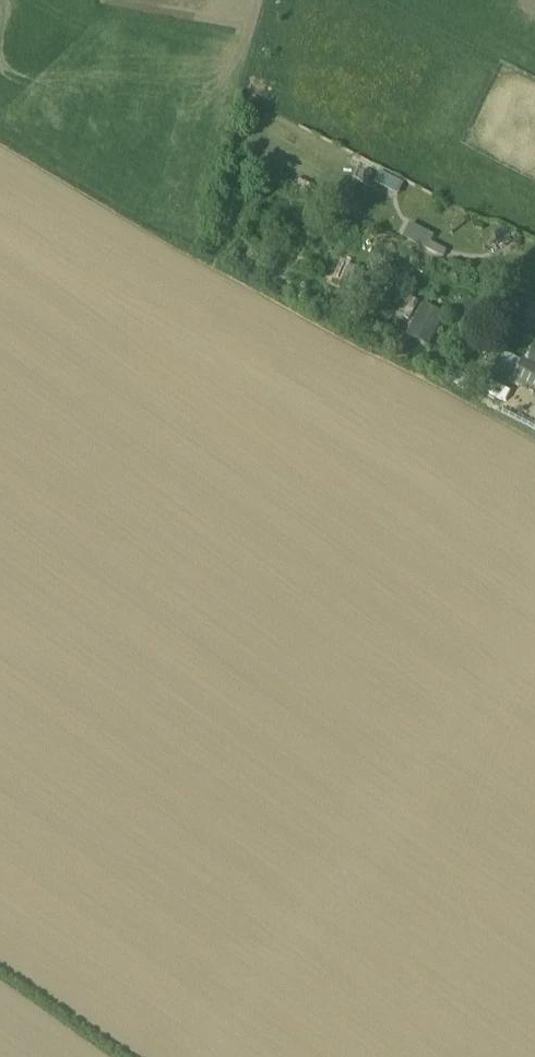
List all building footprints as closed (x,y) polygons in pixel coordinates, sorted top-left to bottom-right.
[(403,183),(380,171),(374,182),(397,195),(403,183)] [(413,225),(406,239),(445,259),(448,252),(432,244),(436,236),(413,225)] [(507,229),(494,233),(498,246),(511,242),(507,229)] [(423,307),(408,336),(428,347),(444,317),(423,307)] [(379,321),(371,336),(385,343),(392,328),(379,321)] [(509,384),(527,392),(530,387),(534,389),(534,367),(522,360),(509,384)]
